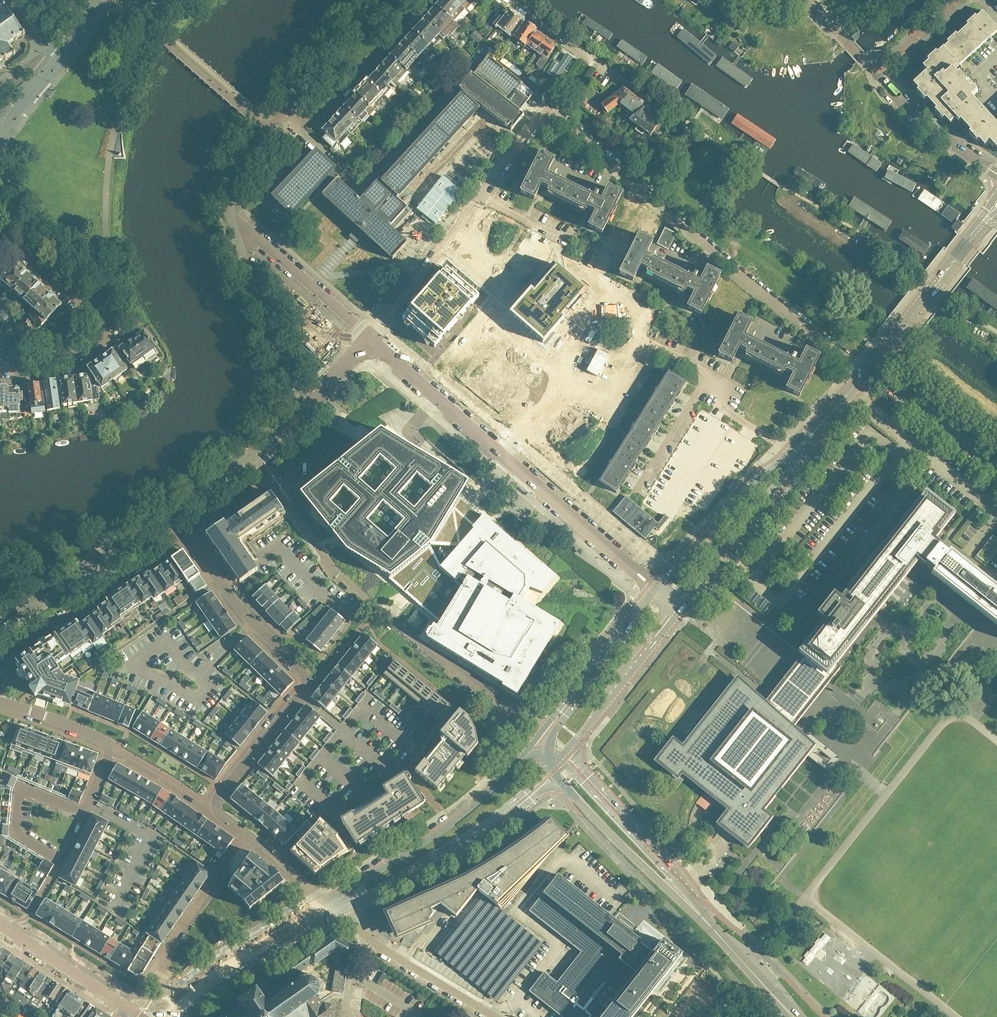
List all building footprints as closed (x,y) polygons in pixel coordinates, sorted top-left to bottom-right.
[(456,0),(441,0),(437,4),(436,5),(436,6),(436,5),(451,20),(452,19),(454,21),(465,9),(456,0)] [(465,9),(466,10),(475,0),(456,0),(465,9)] [(654,0),(635,0),(658,15),(663,6),(654,0)] [(15,40),(15,41),(18,39),(17,39),(23,35),(25,34),(24,32),(23,32),(16,22),(19,20),(15,14),(12,17),(5,7),(5,6),(4,4),(2,6),(2,7),(0,8),(0,65),(8,59),(7,58),(13,54),(13,55),(16,53),(14,51),(13,51),(9,45),(10,45),(9,44),(15,40)] [(436,5),(436,6),(430,13),(429,13),(428,14),(429,14),(427,16),(426,16),(425,17),(426,17),(425,18),(445,37),(448,34),(442,30),(451,20),(436,5)] [(611,34),(569,5),(564,14),(605,42),(611,34)] [(996,131),(990,124),(993,122),(979,106),(974,102),(977,100),(973,96),(978,91),(978,89),(976,86),(973,86),(972,87),(972,86),(976,82),(958,63),(989,34),(991,37),(996,31),(996,26),(983,11),(978,16),(975,13),(966,22),(969,24),(958,34),(956,31),(947,39),(949,42),(938,52),(936,49),(927,57),(930,60),(924,65),(929,71),(915,83),(920,89),(917,92),(925,100),(928,98),(938,109),(935,111),(943,120),(946,118),(951,123),(954,121),(958,125),(963,120),(965,123),(973,131),(970,134),(978,142),(981,140),(986,146),(991,141),(996,147),(996,131)] [(511,35),(521,19),(518,16),(511,12),(498,26),(511,35)] [(497,13),(490,22),(490,23),(489,24),(485,20),(482,24),(491,31),(503,17),(497,13)] [(674,25),(715,54),(721,46),(680,17),(674,25)] [(414,30),(413,30),(432,48),(439,40),(436,37),(438,34),(443,39),(445,37),(425,18),(424,19),(424,18),(423,20),(421,22),(420,23),(414,30)] [(525,45),(526,44),(535,31),(536,29),(535,29),(535,26),(532,24),(529,25),(524,21),(514,37),(525,45)] [(403,42),(402,43),(418,58),(430,69),(431,67),(431,66),(423,58),(425,56),(427,57),(434,50),(431,48),(432,48),(413,30),(413,31),(407,38),(406,37),(405,39),(406,39),(404,41),(403,41),(402,42),(403,42)] [(483,38),(475,31),(470,36),(472,38),(469,41),(472,45),(476,41),(479,44),(483,38)] [(537,51),(547,36),(540,32),(538,34),(535,31),(526,44),(537,51)] [(858,37),(859,31),(853,31),(849,35),(854,41),(858,37)] [(547,58),(556,45),(552,43),(554,41),(547,36),(537,51),(542,55),(536,64),(542,68),(549,58),(547,58)] [(641,55),(616,38),(611,46),(635,63),(641,55)] [(491,44),(500,51),(503,48),(494,41),(491,44)] [(406,70),(416,60),(418,58),(402,43),(401,44),(401,43),(400,45),(398,47),(397,48),(391,55),(404,68),(406,70)] [(773,79),(731,52),(725,60),(767,87),(773,79)] [(564,54),(558,66),(551,63),(545,76),(560,83),(572,58),(564,54)] [(404,68),(391,55),(390,56),(384,63),(383,63),(382,64),(383,64),(381,66),(380,66),(379,67),(398,85),(406,93),(409,89),(404,85),(401,85),(400,83),(409,73),(406,70),(404,68)] [(397,198),(459,130),(478,109),(478,110),(479,109),(473,103),(481,94),(510,116),(517,108),(520,110),(532,95),(531,94),(536,87),(525,79),(522,83),(487,56),(472,76),(475,78),(470,85),(471,86),(463,94),(462,93),(461,94),(462,95),(386,178),(383,175),(380,178),(384,181),(381,184),(377,181),(359,200),(356,198),(336,180),(339,177),(335,174),(331,170),(334,168),(315,151),(273,196),(293,214),(318,186),(324,192),(322,195),(322,196),(323,195),(361,230),(392,258),(392,259),(392,260),(393,259),(407,244),(406,244),(388,228),(407,208),(408,208),(402,203),(397,198)] [(677,81),(644,58),(638,66),(671,89),(677,81)] [(398,85),(379,67),(378,69),(377,70),(375,72),(374,73),(368,80),(385,96),(391,89),(388,86),(391,83),(396,88),(398,85)] [(541,74),(533,68),(530,73),(538,78),(541,74)] [(385,96),(368,80),(367,80),(367,81),(361,88),(360,88),(359,89),(360,89),(358,91),(357,91),(357,92),(375,110),(379,105),(377,104),(385,96)] [(682,84),(677,92),(709,115),(715,106),(682,84)] [(618,104),(631,94),(623,88),(599,107),(605,114),(618,104)] [(375,110),(357,92),(355,94),(354,95),(352,97),(351,98),(345,105),(364,122),(371,115),(372,116),(376,112),(374,110),(375,110)] [(629,119),(647,105),(631,94),(618,104),(622,107),(625,109),(624,115),(627,118),(629,119)] [(583,108),(588,104),(582,97),(578,100),(583,108)] [(364,122),(345,105),(344,106),(338,112),(337,113),(335,116),(335,115),(334,117),(333,118),(352,135),(354,136),(355,136),(365,126),(363,124),(364,122)] [(662,124),(665,119),(662,116),(662,117),(658,114),(647,105),(629,119),(638,126),(636,128),(643,133),(644,131),(650,135),(653,132),(659,122),(662,124)] [(736,115),(731,123),(770,149),(775,141),(736,115)] [(322,130),(323,131),(323,130),(327,134),(323,139),(331,147),(330,149),(337,156),(339,154),(341,156),(344,153),(334,144),(337,142),(340,145),(349,136),(350,137),(352,135),(333,118),(332,118),(331,119),(332,120),(330,122),(329,122),(328,123),(329,123),(323,129),(322,130)] [(659,122),(653,132),(656,134),(660,129),(659,128),(662,124),(659,122)] [(543,154),(540,157),(549,164),(564,147),(556,139),(543,154)] [(892,166),(850,139),(844,147),(886,174),(892,166)] [(564,147),(549,164),(557,171),(572,154),(564,147)] [(485,209),(478,217),(487,224),(495,231),(503,238),(511,246),(519,253),(528,260),(517,272),(523,277),(534,265),(540,271),(542,268),(548,273),(563,256),(572,264),(576,260),(569,254),(576,245),(604,213),(589,200),(573,186),(557,171),(549,164),(540,157),(543,154),(536,149),(527,159),(545,174),(537,183),(530,191),(523,199),(516,207),(509,215),(502,224),(485,209)] [(364,165),(349,152),(348,151),(345,154),(344,153),(341,156),(358,171),(364,165)] [(572,154),(557,171),(565,179),(580,161),(572,154)] [(832,185),(792,156),(786,164),(827,193),(832,185)] [(527,159),(520,167),(537,183),(545,174),(527,159)] [(580,161),(565,179),(573,186),(588,168),(580,161)] [(520,167),(513,176),(530,191),(537,183),(520,167)] [(588,168),(573,186),(581,193),(597,175),(588,168)] [(928,188),(896,168),(891,177),(922,197),(928,188)] [(605,182),(589,200),(604,213),(622,228),(623,229),(645,204),(611,174),(605,182)] [(597,175),(581,193),(589,200),(605,182),(597,175)] [(513,176),(506,184),(523,199),(530,191),(513,176)] [(506,184),(499,192),(516,207),(523,199),(506,184)] [(970,216),(933,192),(928,200),(964,224),(970,216)] [(849,206),(885,231),(891,222),(855,197),(849,206)] [(492,200),(484,209),(485,209),(502,224),(509,215),(492,200)] [(400,233),(416,248),(439,222),(423,207),(400,233)] [(604,213),(597,221),(615,236),(622,228),(604,213)] [(478,217),(463,234),(472,242),(487,224),(478,217)] [(597,221),(590,229),(608,244),(615,236),(597,221)] [(958,231),(963,225),(958,221),(953,227),(958,231)] [(487,224),(472,242),(480,249),(495,231),(487,224)] [(674,238),(676,233),(675,233),(665,228),(664,227),(656,243),(657,244),(657,243),(668,249),(667,249),(668,250),(674,238)] [(934,255),(892,228),(887,237),(929,264),(934,255)] [(590,229),(583,237),(601,252),(608,244),(590,229)] [(495,231),(480,249),(488,256),(503,238),(495,231)] [(583,237),(576,245),(593,260),(601,252),(583,237)] [(503,238),(488,256),(496,263),(511,246),(503,238)] [(511,246),(496,263),(504,270),(519,253),(511,246)] [(519,253),(504,270),(513,277),(517,272),(528,260),(519,253)] [(5,272),(13,263),(8,258),(3,269),(5,272)] [(12,290),(27,274),(23,270),(22,270),(16,264),(17,264),(16,263),(15,264),(2,279),(1,279),(0,280),(1,281),(2,281),(12,290)] [(515,312),(510,318),(538,343),(543,337),(546,339),(556,327),(554,325),(558,320),(561,322),(566,316),(584,295),(553,268),(548,274),(545,272),(512,310),(515,312)] [(446,269),(402,319),(435,347),(464,313),(473,303),(479,297),(446,269)] [(24,301),(39,284),(34,279),(34,280),(28,274),(27,274),(12,290),(24,301)] [(965,288),(996,310),(996,296),(972,279),(965,288)] [(39,284),(24,301),(35,311),(50,294),(50,293),(49,294),(43,288),(39,284)] [(523,297),(524,290),(513,288),(511,296),(523,297)] [(47,320),(60,305),(61,306),(62,304),(61,303),(61,304),(54,298),(55,298),(50,294),(35,311),(36,312),(46,321),(46,322),(47,320)] [(1,303),(0,303),(0,322),(1,324),(11,316),(1,303)] [(46,321),(36,312),(30,315),(38,330),(39,329),(46,321)] [(38,330),(30,315),(24,319),(18,323),(26,336),(32,333),(38,330)] [(792,321),(748,371),(786,404),(830,354),(792,321)] [(158,354),(148,340),(150,339),(145,331),(132,340),(147,361),(158,354)] [(147,361),(132,340),(131,339),(131,340),(129,338),(123,342),(125,344),(124,345),(120,348),(134,369),(135,369),(136,369),(141,366),(147,361)] [(536,378),(491,338),(456,377),(502,417),(536,378)] [(127,371),(112,350),(107,353),(108,353),(101,358),(101,357),(100,358),(114,379),(127,371)] [(115,382),(113,380),(114,379),(100,358),(99,359),(92,364),(92,363),(87,367),(93,376),(92,377),(89,377),(90,388),(91,391),(97,391),(98,395),(102,394),(101,388),(107,384),(109,386),(115,382)] [(676,396),(685,382),(668,372),(659,386),(676,396)] [(90,388),(89,377),(88,375),(74,376),(77,406),(78,406),(77,402),(98,399),(98,395),(97,391),(91,391),(90,388)] [(77,406),(74,376),(59,378),(62,401),(62,403),(63,404),(64,408),(77,406)] [(62,397),(59,378),(41,381),(42,391),(45,391),(45,396),(48,414),(61,412),(60,401),(62,401),(62,397)] [(44,402),(43,393),(41,394),(39,383),(35,383),(35,382),(28,383),(29,384),(28,385),(30,404),(32,416),(43,415),(43,417),(46,417),(44,402)] [(19,400),(22,400),(22,392),(19,392),(19,390),(16,387),(8,387),(6,385),(1,386),(0,386),(0,414),(19,414),(19,406),(20,406),(19,400)] [(667,410),(676,396),(659,386),(650,400),(667,410)] [(659,424),(667,411),(667,410),(650,400),(642,413),(659,424)] [(650,437),(659,424),(642,413),(633,427),(650,437)] [(642,451),(650,437),(633,427),(625,441),(642,451)] [(468,482),(380,429),(300,494),(306,501),(317,515),(346,551),(387,577),(439,623),(464,582),(462,581),(459,579),(456,582),(440,567),(444,563),(459,545),(473,529),(472,527),(483,514),(461,495),(468,482)] [(633,465),(642,451),(625,441),(616,454),(633,465)] [(624,478),(633,465),(616,454),(608,468),(624,478)] [(616,492),(624,478),(608,468),(599,482),(616,492)] [(949,551),(947,553),(943,550),(947,545),(943,542),(940,545),(934,540),(954,514),(925,491),(840,599),(833,594),(816,615),(823,620),(800,650),(802,655),(795,664),(766,700),(738,676),(711,708),(711,709),(682,744),(672,737),(653,760),(675,778),(672,782),(671,783),(677,788),(686,776),(704,791),(705,792),(708,794),(716,800),(726,809),(715,823),(722,828),(734,837),(737,839),(747,848),(773,816),(764,809),(807,756),(829,773),(841,758),(810,733),(807,736),(790,722),(800,709),(816,690),(827,675),(836,664),(883,604),(917,561),(924,566),(925,564),(933,570),(931,573),(985,616),(996,626),(996,589),(949,551)] [(241,582),(258,570),(238,542),(246,537),(248,536),(247,536),(278,514),(280,513),(283,511),(282,508),(281,508),(272,495),(271,493),(267,495),(265,496),(239,515),(237,516),(238,516),(226,524),(224,521),(221,523),(208,533),(208,532),(205,534),(207,536),(215,547),(216,546),(220,551),(218,552),(219,553),(220,554),(226,562),(225,563),(226,564),(227,564),(227,565),(229,564),(232,568),(230,569),(238,581),(240,583),(241,582)] [(658,523),(626,496),(613,512),(645,539),(654,527),(658,531),(669,518),(665,515),(663,517),(658,523)] [(556,630),(560,624),(522,600),(530,588),(542,593),(550,584),(552,582),(555,578),(551,575),(544,569),(485,516),(483,514),(472,527),(473,529),(459,545),(444,563),(440,567),(456,582),(459,579),(462,581),(464,582),(439,623),(437,627),(433,625),(431,629),(428,628),(425,634),(426,637),(426,638),(444,649),(459,658),(486,674),(502,684),(517,694),(529,674),(532,670),(550,640),(551,639),(554,633),(556,630)] [(976,555),(987,564),(996,551),(996,539),(992,535),(976,555)] [(207,585),(183,550),(171,558),(171,559),(172,559),(186,579),(185,579),(195,593),(203,588),(205,586),(207,585)] [(172,559),(171,559),(161,566),(175,586),(185,579),(186,579),(172,559)] [(175,586),(161,566),(151,573),(164,592),(164,593),(175,586)] [(151,573),(151,572),(140,579),(140,580),(152,597),(153,600),(164,593),(164,592),(151,573)] [(140,580),(140,579),(139,577),(128,584),(142,604),(152,597),(140,580)] [(128,584),(117,591),(131,611),(135,609),(142,604),(128,584)] [(259,605),(272,592),(265,584),(252,597),(259,605)] [(131,611),(117,591),(107,599),(108,601),(121,618),(131,611)] [(202,611),(218,600),(211,591),(195,602),(202,611)] [(265,612),(279,599),(272,592),(259,605),(265,612)] [(178,605),(185,601),(183,597),(176,602),(178,605)] [(272,619),(286,606),(279,599),(265,612),(272,619)] [(218,600),(202,611),(208,620),(224,609),(218,600)] [(123,620),(121,618),(108,601),(98,608),(99,610),(100,610),(112,628),(123,620)] [(292,613),(286,606),(272,619),(279,626),(280,625),(292,613)] [(609,606),(601,616),(609,622),(617,612),(609,606)] [(214,629),(230,618),(224,609),(208,620),(214,629)] [(331,609),(324,617),(339,629),(345,621),(331,609)] [(100,610),(99,610),(89,617),(102,635),(112,628),(100,610)] [(165,615),(162,611),(155,616),(158,620),(165,615)] [(293,611),(292,613),(280,625),(287,632),(301,619),(293,611)] [(102,635),(89,617),(79,624),(89,638),(90,640),(90,641),(92,645),(104,637),(102,635)] [(339,629),(324,617),(318,624),(333,636),(339,629)] [(230,618),(214,629),(221,638),(222,638),(236,627),(230,618)] [(78,646),(88,639),(89,638),(79,624),(76,620),(66,627),(78,646)] [(144,629),(151,625),(148,621),(141,626),(144,629)] [(333,636),(318,624),(312,632),(327,644),(333,636)] [(137,634),(144,629),(141,626),(135,631),(137,634)] [(56,634),(68,653),(78,646),(66,627),(56,634)] [(327,644),(312,632),(306,640),(320,652),(327,644)] [(55,633),(45,640),(48,644),(43,648),(40,644),(30,651),(30,650),(16,660),(34,685),(29,688),(35,696),(37,694),(55,700),(56,697),(64,699),(62,703),(71,706),(71,704),(77,685),(78,685),(79,680),(64,675),(56,664),(70,655),(68,653),(56,634),(55,633)] [(356,641),(370,653),(377,645),(363,633),(356,641)] [(123,644),(130,639),(128,636),(121,640),(123,644)] [(255,644),(247,636),(234,649),(242,657),(255,644)] [(123,644),(121,640),(114,645),(116,649),(123,644)] [(370,653),(356,641),(350,649),(364,661),(370,653)] [(255,644),(242,657),(249,665),(263,651),(255,644)] [(364,661),(350,649),(343,657),(358,669),(364,661)] [(249,665),(257,672),(270,659),(263,651),(249,665)] [(358,669),(343,657),(337,665),(351,677),(358,669)] [(257,672),(265,680),(278,666),(270,659),(257,672)] [(403,666),(395,659),(383,674),(391,681),(403,666)] [(78,667),(82,672),(89,668),(85,662),(78,667)] [(351,677),(337,665),(330,673),(345,685),(351,677)] [(265,680),(273,688),(286,674),(278,666),(265,680)] [(399,687),(411,673),(403,666),(391,681),(399,687)] [(345,685),(330,673),(324,681),(338,693),(345,685)] [(407,693),(419,679),(411,673),(399,687),(407,693)] [(273,688),(281,695),(294,682),(286,674),(273,688)] [(419,679),(407,693),(415,700),(426,686),(419,679)] [(338,693),(324,681),(318,689),(332,701),(338,693)] [(88,711),(96,692),(78,685),(77,685),(71,704),(88,711)] [(426,686),(415,700),(423,706),(434,692),(426,686)] [(332,701),(318,689),(311,697),(317,702),(325,709),(332,701)] [(88,711),(98,715),(105,697),(95,693),(96,692),(88,711)] [(430,713),(442,699),(434,692),(423,706),(430,713)] [(98,715),(108,719),(115,701),(105,697),(98,715)] [(442,699),(430,713),(438,719),(450,705),(442,699)] [(245,709),(260,721),(267,712),(252,700),(245,709)] [(108,719),(118,723),(125,705),(115,701),(108,719)] [(298,713),(313,725),(320,716),(311,709),(305,704),(298,713)] [(125,705),(118,723),(128,728),(136,710),(125,705)] [(450,705),(438,719),(446,726),(458,712),(450,705)] [(239,717),(253,729),(260,721),(245,709),(239,717)] [(152,717),(142,711),(132,728),(142,734),(152,717)] [(424,760),(415,772),(438,790),(466,756),(468,757),(470,755),(478,746),(475,731),(468,718),(459,711),(440,735),(445,739),(426,762),(424,760)] [(313,725),(298,713),(291,722),(306,734),(313,725)] [(142,734),(151,739),(161,723),(152,717),(142,734)] [(232,726),(247,738),(253,729),(239,717),(232,726)] [(306,734),(291,722),(285,730),(299,742),(306,734)] [(151,739),(160,745),(170,729),(161,723),(151,739)] [(22,751),(30,729),(18,725),(14,736),(13,740),(11,745),(11,746),(10,749),(22,754),(23,751),(22,751)] [(232,726),(225,735),(239,747),(247,738),(232,726)] [(34,753),(42,733),(30,729),(22,751),(23,751),(34,755),(35,753),(34,753)] [(160,745),(169,751),(179,734),(170,729),(160,745)] [(299,742),(285,730),(278,738),(293,750),(299,742)] [(46,757),(53,737),(42,733),(34,753),(35,753),(46,757)] [(179,734),(169,751),(178,756),(188,740),(179,734)] [(57,761),(64,742),(53,737),(46,757),(56,761),(57,761)] [(271,747),(286,759),(293,750),(278,738),(271,747)] [(178,756),(187,762),(198,746),(188,740),(178,756)] [(67,768),(75,746),(64,742),(57,761),(56,761),(56,763),(67,768)] [(79,772),(87,750),(75,746),(67,768),(78,771),(79,772)] [(187,762),(197,768),(207,752),(198,746),(187,762)] [(286,759),(271,747),(264,755),(279,767),(286,759)] [(98,754),(87,750),(79,772),(78,771),(78,773),(90,777),(98,754)] [(197,768),(206,774),(216,757),(207,752),(197,768)] [(279,767),(264,755),(257,764),(272,776),(279,767)] [(206,774),(215,779),(226,763),(216,757),(206,774)] [(117,784),(127,768),(117,763),(108,779),(117,784)] [(35,774),(37,769),(30,766),(28,771),(35,774)] [(126,789),(135,773),(127,768),(117,784),(126,789)] [(17,778),(6,773),(4,778),(15,783),(17,778)] [(135,794),(144,778),(135,773),(126,789),(135,794)] [(351,813),(341,820),(357,844),(400,816),(402,818),(403,817),(408,813),(409,813),(410,813),(410,812),(412,810),(422,804),(403,774),(383,788),(386,794),(353,816),(351,813)] [(1,784),(13,789),(15,783),(4,778),(1,784)] [(144,799),(153,783),(144,778),(135,794),(144,799)] [(153,804),(162,788),(153,783),(144,799),(152,804),(153,804)] [(238,805),(250,790),(241,784),(230,798),(238,805)] [(72,788),(67,799),(73,801),(78,790),(72,788)] [(161,811),(172,795),(162,788),(153,804),(152,804),(152,805),(161,811)] [(78,804),(83,792),(78,790),(73,801),(78,804)] [(250,790),(238,805),(246,811),(258,797),(250,790)] [(281,803),(284,795),(277,792),(274,801),(281,803)] [(99,800),(108,804),(110,801),(111,799),(102,794),(99,800)] [(170,817),(180,801),(172,795),(161,811),(170,817)] [(258,797),(246,811),(254,817),(253,817),(254,818),(266,803),(258,797)] [(178,823),(189,807),(180,801),(170,817),(178,823)] [(266,803),(254,818),(262,824),(274,809),(266,803)] [(187,829),(198,813),(189,807),(178,823),(187,829)] [(274,809),(262,824),(269,831),(282,817),(274,810),(274,809)] [(92,813),(87,823),(104,831),(109,822),(92,813)] [(196,835),(207,819),(198,813),(187,829),(196,835)] [(326,826),(313,814),(297,831),(295,834),(301,840),(291,851),(315,874),(337,859),(347,853),(337,837),(337,836),(326,825),(326,826)] [(269,831),(270,831),(277,837),(277,838),(289,824),(282,817),(269,831)] [(205,841),(216,826),(207,819),(196,835),(205,841)] [(428,894),(386,913),(397,937),(430,922),(429,919),(433,914),(431,910),(440,904),(456,917),(478,890),(497,906),(565,836),(548,819),(530,833),(520,842),(507,851),(492,861),(478,869),(459,879),(428,894)] [(99,840),(104,831),(87,823),(83,832),(99,840)] [(277,838),(284,845),(295,834),(297,831),(289,824),(277,838)] [(214,847),(225,832),(216,826),(205,841),(214,847)] [(94,849),(99,840),(83,832),(78,841),(94,849)] [(234,838),(225,832),(214,847),(223,854),(234,838)] [(90,858),(94,849),(78,841),(73,850),(90,858)] [(85,868),(90,858),(73,850),(68,859),(85,868)] [(276,888),(284,882),(280,877),(273,869),(251,852),(234,877),(228,886),(239,896),(249,909),(270,893),(276,888)] [(43,872),(49,861),(44,858),(38,869),(43,872)] [(213,858),(207,865),(213,869),(218,862),(213,858)] [(80,877),(85,868),(68,859),(64,868),(80,877)] [(48,875),(54,864),(49,861),(43,872),(48,875)] [(195,861),(189,870),(205,881),(211,872),(195,861)] [(8,871),(9,870),(0,864),(0,883),(8,870),(8,871)] [(75,886),(80,877),(64,868),(59,878),(75,886)] [(17,879),(18,877),(8,871),(8,870),(0,883),(0,893),(6,897),(17,879)] [(205,881),(189,870),(183,879),(199,890),(205,881)] [(655,982),(657,984),(662,978),(659,976),(662,973),(666,977),(682,956),(661,939),(660,939),(661,941),(646,960),(640,955),(630,947),(638,936),(637,935),(636,937),(558,876),(560,874),(559,873),(548,887),(528,912),(530,913),(531,912),(568,941),(581,951),(557,982),(544,973),(546,972),(544,971),(528,992),(529,993),(530,991),(564,1016),(634,1016),(657,988),(653,985),(655,982)] [(16,903),(27,885),(17,879),(6,897),(16,903)] [(199,890),(183,879),(177,888),(192,899),(199,890)] [(27,909),(38,891),(27,885),(16,903),(27,909)] [(192,899),(177,888),(171,897),(186,908),(192,899)] [(186,908),(171,897),(164,906),(180,917),(186,908)] [(45,921),(55,904),(45,898),(35,915),(45,921)] [(54,926),(64,910),(55,904),(45,921),(54,926)] [(180,917),(164,906),(158,915),(174,926),(180,917)] [(63,932),(73,915),(64,910),(54,926),(63,932)] [(73,937),(83,921),(73,915),(63,932),(73,937)] [(174,926),(158,915),(152,924),(168,934),(174,926)] [(82,943),(92,926),(83,921),(73,937),(82,943)] [(168,934),(152,924),(146,933),(149,935),(161,944),(162,944),(168,934)] [(91,949),(101,932),(92,926),(82,943),(91,949)] [(100,954),(110,938),(101,932),(91,949),(100,954)] [(821,933),(797,964),(846,1002),(850,997),(839,989),(842,985),(836,980),(839,977),(823,965),(828,959),(837,966),(843,959),(830,948),(834,942),(821,933)] [(314,965),(335,950),(350,958),(356,947),(348,943),(340,938),(333,934),(327,937),(325,939),(299,956),(297,958),(282,968),(289,979),(313,963),(314,965)] [(142,974),(161,944),(149,935),(138,954),(128,971),(136,976),(142,974)] [(110,960),(119,943),(110,938),(100,954),(110,960)] [(119,965),(129,949),(119,943),(110,960),(119,965)] [(2,967),(11,953),(6,950),(4,948),(0,954),(0,968),(1,969),(2,967)] [(128,971),(138,954),(129,949),(119,965),(128,971)] [(18,958),(16,957),(11,953),(2,967),(1,969),(2,969),(2,974),(0,977),(0,982),(1,984),(5,977),(6,978),(18,958)] [(16,976),(25,963),(20,960),(21,959),(18,958),(6,978),(5,977),(1,984),(5,994),(10,986),(16,976)] [(20,987),(33,967),(32,967),(25,963),(16,976),(10,986),(5,994),(12,998),(17,991),(20,987)] [(17,991),(12,998),(20,1003),(26,993),(28,991),(30,987),(40,972),(35,969),(33,967),(20,987),(17,991)] [(35,995),(47,977),(40,972),(30,987),(28,991),(35,995)] [(334,1011),(331,1006),(324,1004),(322,1006),(316,997),(316,996),(319,998),(320,998),(318,996),(320,991),(323,992),(323,991),(320,989),(319,985),(322,984),(322,983),(319,984),(316,980),(318,978),(317,977),(315,979),(311,977),(312,974),(310,974),(310,977),(305,977),(305,975),(303,975),(304,978),(300,981),(298,978),(297,979),(298,982),(292,986),(290,983),(289,984),(291,987),(285,991),(283,988),(282,989),(281,986),(274,987),(271,989),(265,982),(237,1002),(238,1003),(237,1003),(238,1005),(239,1004),(241,1006),(234,1011),(233,1010),(232,1011),(233,1012),(226,1016),(333,1016),(334,1011)] [(41,1001),(46,995),(54,982),(54,981),(47,977),(35,995),(33,997),(30,1002),(27,1008),(33,1012),(41,1001)] [(53,1000),(61,986),(54,982),(46,995),(41,1001),(48,1005),(53,1000)] [(59,1005),(69,991),(64,987),(62,986),(61,986),(53,1000),(48,1005),(47,1008),(50,1010),(54,1005),(58,1008),(59,1005)] [(76,996),(69,991),(59,1005),(58,1008),(52,1016),(54,1016),(62,1016),(65,1013),(76,996)] [(33,997),(26,993),(20,1003),(27,1008),(30,1002),(33,997)] [(84,1001),(76,996),(65,1013),(62,1016),(73,1016),(84,1001)] [(95,1008),(94,1007),(94,1008),(85,1002),(85,1001),(84,1001),(73,1016),(88,1016),(95,1008)] [(95,1008),(88,1016),(109,1016),(95,1008)]
